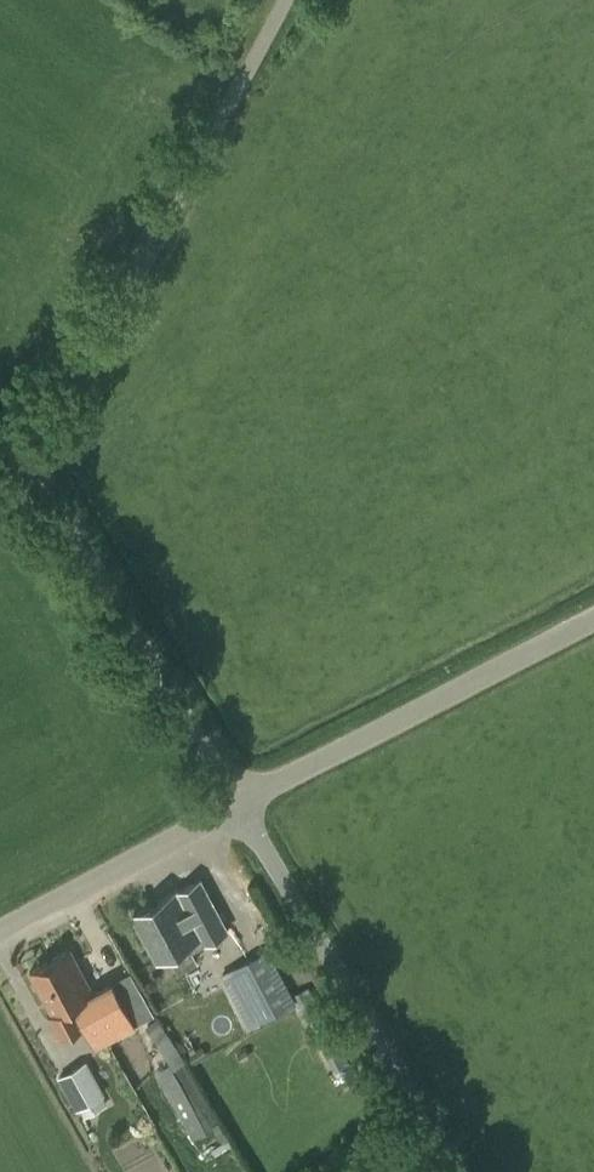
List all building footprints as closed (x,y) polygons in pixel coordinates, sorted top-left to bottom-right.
[(158,901),(133,914),(157,961),(170,954),(179,971),(197,962),(191,950),(228,931),(201,879),(182,889),(178,882),(155,894),(158,901)] [(71,948),(50,960),(84,1022),(97,1045),(135,1024),(112,982),(94,991),(71,948)] [(267,951),(222,975),(250,1026),(295,1002),(267,951)] [(84,1022),(50,960),(30,971),(53,1014),(50,1016),(61,1035),(84,1022)] [(309,986),(292,995),(335,1072),(350,1063),(309,986)] [(106,1095),(87,1060),(58,1076),(77,1110),(79,1109),(84,1117),(107,1104),(103,1096),(106,1095)] [(173,1065),(156,1075),(189,1130),(204,1121),(210,1130),(219,1145),(228,1139),(182,1062),(174,1067),(173,1065)]
